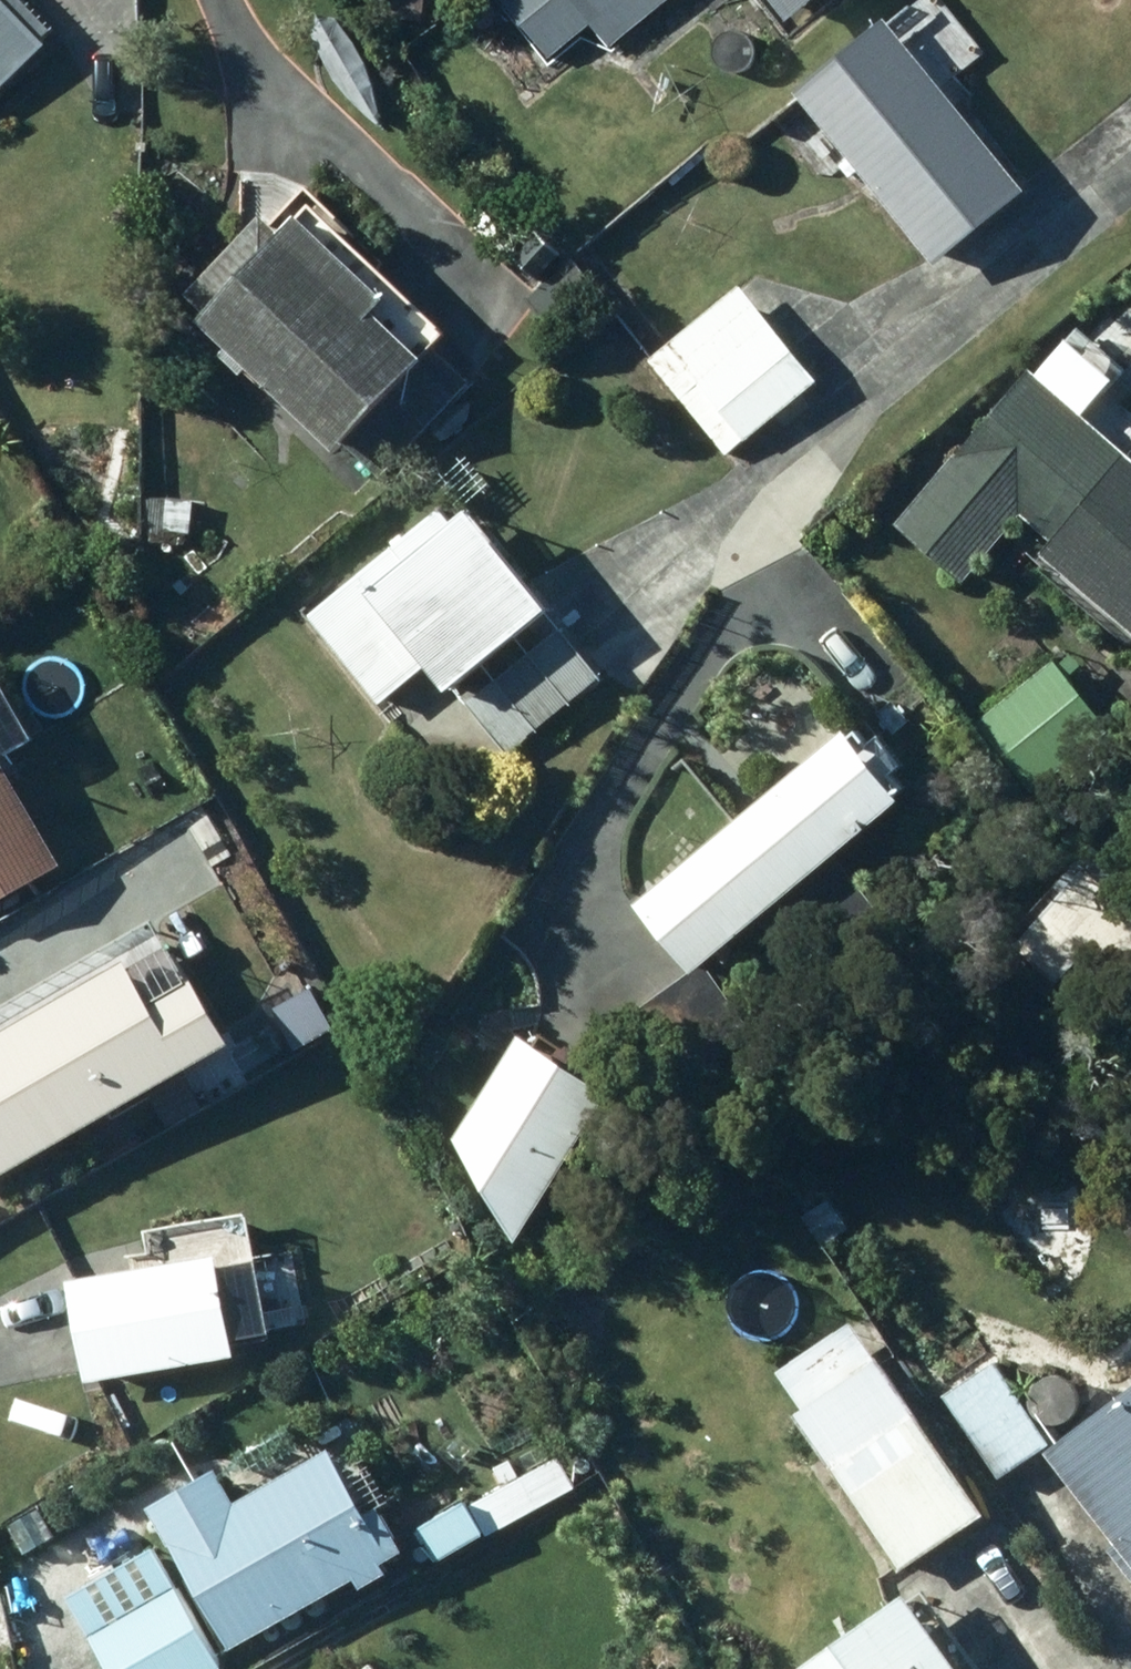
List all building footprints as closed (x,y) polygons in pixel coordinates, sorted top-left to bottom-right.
[(55,49),(52,45),(63,35),(32,0),(0,0),(0,98),(55,49)] [(559,59),(599,28),(615,49),(678,0),(513,0),(559,59)] [(807,27),(842,0),(786,0),(807,27)] [(900,28),(810,100),(949,271),(1038,198),(900,28)] [(243,354),(235,362),(255,381),(263,373),(350,458),(355,453),(384,480),(477,386),(449,358),(460,347),(333,221),(338,216),(314,193),(279,228),(274,223),(199,300),(224,324),(218,329),(243,354)] [(553,242),(529,262),(545,282),(569,262),(553,242)] [(580,263),(531,299),(549,323),(598,288),(580,263)] [(752,294),(659,367),(733,460),(826,386),(752,294)] [(1130,405),(1130,371),(1130,370),(1105,398),(1061,358),(907,528),(974,589),(1018,541),(1130,643),(1130,421),(1123,414),(1130,405)] [(153,502),(152,543),(190,545),(190,534),(196,535),(198,475),(170,474),(169,502),(153,502)] [(453,517),(317,624),(385,711),(445,665),(471,699),(565,626),(480,516),(463,530),(453,517)] [(609,682),(579,644),(486,717),(515,755),(609,682)] [(1116,736),(1063,667),(988,724),(1041,793),(1116,736)] [(73,873),(14,766),(40,751),(0,678),(0,913),(73,873)] [(864,740),(759,829),(816,897),(852,867),(922,808),(864,740)] [(710,977),(651,1018),(704,1095),(773,1047),(723,976),(790,920),(816,897),(759,829),(658,914),(710,977)] [(816,897),(790,920),(829,966),(892,913),(852,867),(816,897)] [(1097,877),(1032,949),(1066,980),(1093,949),(1130,983),(1130,908),(1097,877)] [(0,1055),(0,1191),(251,1056),(219,995),(174,1020),(149,974),(0,1055)] [(318,989),(279,1011),(303,1054),(343,1032),(318,989)] [(529,1035),(460,1140),(523,1238),(618,1094),(529,1035)] [(461,1218),(430,1233),(445,1263),(475,1247),(461,1218)] [(235,1266),(82,1288),(97,1387),(249,1365),(235,1266)] [(893,1365),(809,1422),(912,1574),(996,1517),(893,1365)] [(1002,1369),(953,1403),(1009,1484),(1058,1449),(1002,1369)] [(1072,1461),(1130,1544),(1130,1419),(1072,1461)] [(394,1517),(408,1510),(381,1459),(352,1474),(345,1460),(246,1513),(227,1477),(163,1511),(240,1657),(369,1588),(374,1598),(403,1583),(398,1573),(418,1562),(394,1517)] [(472,1504),(426,1529),(445,1565),(579,1491),(564,1465),(477,1513),(472,1504)] [(99,1644),(113,1668),(231,1668),(190,1594),(99,1644)] [(948,1612),(935,1621),(928,1612),(845,1668),(987,1668),(948,1612)]
